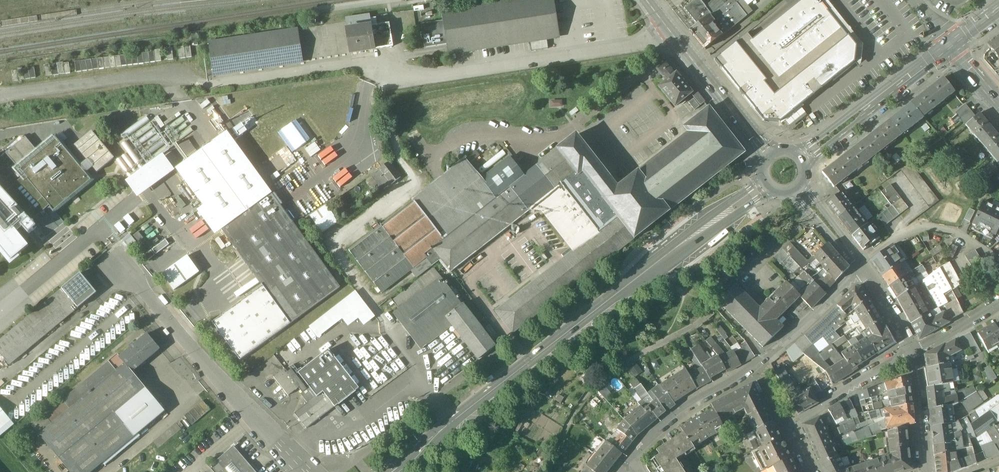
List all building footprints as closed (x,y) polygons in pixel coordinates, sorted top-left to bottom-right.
[(442,14),(443,22),(421,25),(425,48),(462,43),(463,50),(530,39),(546,37),(554,36),(549,0),(536,0),(442,14)] [(691,17),(705,6),(700,0),(695,0),(685,9),(691,17)] [(691,17),(698,25),(709,16),(725,4),(724,3),(724,4),(721,0),(715,0),(706,7),(705,6),(691,17)] [(725,4),(709,16),(715,23),(712,24),(722,36),(747,17),(737,3),(741,0),(730,0),(725,4)] [(736,42),(777,93),(848,36),(828,11),(820,0),(802,0),(744,46),(739,40),(736,42)] [(348,30),(346,31),(350,54),(393,47),(389,24),(372,27),(370,15),(346,18),(348,30)] [(698,25),(690,31),(705,50),(722,36),(712,24),(715,23),(709,16),(698,25)] [(298,31),(209,45),(213,70),(243,66),(243,70),(303,61),(298,31)] [(987,45),(998,60),(998,35),(987,45)] [(848,36),(777,93),(736,42),(714,60),(721,69),(722,68),(740,91),(739,91),(744,97),(744,96),(755,110),(755,111),(763,121),(780,123),(794,112),(793,111),(802,104),(813,95),(814,96),(822,89),(822,88),(844,71),(855,63),(857,46),(848,36)] [(546,37),(530,39),(530,44),(531,52),(548,49),(547,41),(546,37)] [(160,51),(75,59),(76,70),(161,62),(160,51)] [(665,62),(657,69),(667,82),(676,74),(666,62),(665,62)] [(70,74),(70,63),(52,63),(52,73),(70,74)] [(34,67),(23,69),(25,79),(36,77),(34,67)] [(676,74),(667,82),(659,87),(675,107),(691,94),(692,93),(692,92),(676,74)] [(943,79),(930,89),(931,90),(925,94),(924,94),(911,104),(922,118),(954,93),(943,79)] [(704,103),(695,90),(692,92),(692,93),(691,94),(700,106),(704,103)] [(263,96),(234,108),(242,127),(270,116),(263,96)] [(794,112),(780,123),(781,124),(785,121),(789,126),(806,113),(801,108),(804,106),(802,104),(793,111),(794,112)] [(911,104),(890,120),(902,135),(923,119),(922,118),(911,104)] [(974,118),(963,106),(955,113),(966,125),(974,118)] [(709,108),(684,127),(689,133),(618,188),(576,135),(558,150),(578,176),(583,173),(634,239),(744,153),(709,108)] [(979,114),(974,118),(966,125),(992,156),(998,150),(998,137),(995,132),(994,132),(990,127),(979,114)] [(278,131),(291,152),(310,141),(297,119),(278,131)] [(890,120),(864,141),(876,156),(902,135),(890,120)] [(114,158),(92,132),(75,146),(97,172),(114,158)] [(271,194),(226,133),(177,169),(222,230),(271,194)] [(6,154),(19,170),(39,153),(25,137),(6,154)] [(90,180),(56,139),(39,153),(19,170),(24,176),(50,206),(54,211),(90,180)] [(864,141),(837,162),(848,177),(876,156),(864,141)] [(331,146),(318,155),(325,165),(338,156),(331,146)] [(482,178),(467,160),(435,184),(413,201),(443,240),(432,248),(450,271),(528,210),(542,211),(573,251),(496,312),(512,334),(634,239),(583,173),(578,176),(558,150),(524,176),(510,157),(482,178)] [(162,155),(126,181),(138,197),(174,171),(162,155)] [(379,169),(380,170),(371,176),(383,191),(391,184),(391,185),(401,178),(389,162),(379,169)] [(848,177),(837,162),(822,173),(834,188),(848,177)] [(910,163),(900,170),(904,175),(913,168),(910,163)] [(346,167),(333,177),(340,187),(353,178),(346,167)] [(913,168),(904,175),(907,180),(917,173),(913,168)] [(917,173),(907,180),(911,185),(920,177),(917,173)] [(50,206),(24,176),(6,193),(32,222),(41,214),(42,215),(43,215),(44,215),(45,214),(45,213),(46,212),(45,211),(50,206)] [(920,177),(911,185),(915,189),(924,182),(920,177)] [(924,182),(915,189),(918,194),(928,187),(924,182)] [(884,197),(894,190),(891,185),(881,192),(884,197)] [(0,187),(0,248),(11,262),(29,247),(18,233),(24,228),(29,235),(37,228),(6,193),(0,187)] [(928,187),(918,194),(922,199),(931,191),(928,187)] [(888,202),(897,194),(894,190),(884,197),(888,202)] [(931,191),(922,199),(926,204),(935,196),(931,191)] [(853,207),(842,192),(827,203),(838,218),(853,207)] [(340,288),(271,194),(222,230),(263,286),(290,324),(291,324),(340,288)] [(892,206),(901,199),(897,194),(888,202),(891,206),(892,206)] [(935,196),(926,204),(929,209),(939,201),(935,196)] [(901,199),(892,206),(896,210),(905,204),(901,199)] [(413,201),(349,251),(381,293),(427,258),(424,255),(432,248),(443,240),(413,201)] [(972,224),(996,236),(996,234),(998,229),(998,210),(998,209),(998,206),(994,204),(994,203),(994,202),(992,206),(983,202),(972,224)] [(905,204),(896,210),(899,215),(908,208),(905,204)] [(338,222),(327,205),(310,217),(321,234),(338,222)] [(853,207),(838,218),(852,236),(868,224),(854,206),(853,207)] [(891,206),(878,217),(885,226),(899,215),(896,210),(892,206),(891,206)] [(970,209),(964,220),(970,222),(975,212),(970,209)] [(196,238),(208,230),(202,220),(189,229),(196,238)] [(120,225),(127,233),(132,229),(125,221),(120,225)] [(868,224),(852,236),(863,251),(880,239),(879,238),(879,239),(868,224)] [(146,241),(139,232),(134,236),(141,245),(146,241)] [(135,242),(130,235),(122,241),(129,248),(136,242),(135,242)] [(166,240),(152,250),(156,255),(169,245),(166,240)] [(790,243),(783,249),(782,249),(786,253),(793,247),(790,243)] [(810,257),(818,251),(812,244),(804,250),(810,257)] [(893,245),(888,249),(888,248),(871,261),(882,277),(900,264),(902,263),(897,256),(899,254),(893,245)] [(958,248),(953,245),(948,256),(953,259),(958,248)] [(849,268),(829,247),(825,246),(813,257),(826,271),(835,282),(849,268)] [(940,246),(929,252),(933,257),(943,251),(940,246)] [(813,257),(809,261),(807,261),(793,247),(786,253),(789,257),(797,265),(804,273),(807,275),(812,271),(820,279),(821,277),(821,276),(826,271),(813,257)] [(975,250),(965,257),(975,273),(985,266),(975,250)] [(174,291),(200,273),(188,256),(162,275),(174,291)] [(717,256),(710,261),(713,264),(719,258),(717,256)] [(789,257),(785,260),(793,269),(797,265),(789,257)] [(961,284),(949,263),(939,269),(951,291),(961,284)] [(900,264),(882,277),(889,287),(907,275),(900,264)] [(922,266),(907,275),(911,281),(926,272),(922,266)] [(951,291),(939,269),(923,281),(939,309),(948,303),(943,297),(951,291)] [(821,277),(820,279),(812,271),(807,275),(824,293),(825,293),(835,282),(826,271),(821,276),(821,277)] [(810,284),(812,286),(800,297),(811,309),(826,294),(825,293),(824,293),(807,275),(804,273),(798,279),(801,282),(802,281),(807,286),(808,285),(810,284)] [(97,293),(80,274),(62,289),(78,308),(78,309),(97,293)] [(907,275),(889,287),(897,299),(915,288),(911,281),(907,275)] [(441,278),(394,315),(421,350),(452,326),(446,318),(462,305),(441,278)] [(764,304),(740,281),(737,285),(737,284),(718,302),(763,348),(783,327),(776,320),(800,297),(795,291),(792,289),(789,286),(786,283),(764,304)] [(911,324),(930,314),(939,309),(923,281),(919,284),(915,288),(897,299),(911,324)] [(263,286),(212,323),(240,361),(291,324),(290,324),(263,286)] [(861,288),(855,288),(841,302),(848,309),(851,306),(854,310),(869,299),(861,288)] [(62,289),(21,323),(37,343),(78,308),(62,289)] [(357,291),(307,325),(316,338),(343,319),(348,326),(359,318),(364,325),(375,317),(357,291)] [(950,323),(949,321),(963,314),(951,291),(943,297),(948,303),(939,309),(930,314),(938,330),(950,323)] [(869,299),(854,310),(860,319),(870,312),(869,311),(874,308),(869,299)] [(848,309),(841,302),(837,306),(843,312),(848,309)] [(462,305),(446,318),(452,326),(479,360),(496,347),(463,304),(462,305)] [(867,330),(854,310),(847,316),(837,306),(822,320),(809,332),(824,350),(831,345),(840,339),(835,333),(847,323),(852,331),(856,328),(860,334),(867,330)] [(874,308),(869,311),(870,312),(860,319),(867,330),(869,329),(882,320),(874,308)] [(938,330),(930,314),(911,324),(919,340),(938,330)] [(869,329),(874,336),(868,340),(877,354),(894,343),(885,327),(882,320),(869,329)] [(0,341),(0,354),(10,366),(37,343),(21,323),(0,341)] [(995,325),(978,334),(989,354),(997,349),(996,346),(998,344),(998,332),(995,325)] [(726,335),(720,327),(716,330),(725,340),(727,339),(725,336),(726,335)] [(824,350),(809,332),(804,336),(812,346),(819,354),(824,350)] [(976,344),(970,333),(963,337),(969,348),(975,345),(976,344)] [(130,347),(131,348),(120,357),(133,372),(146,362),(160,349),(148,334),(134,345),(134,344),(130,347)] [(812,346),(804,336),(795,344),(802,353),(803,354),(812,346)] [(963,337),(956,341),(962,352),(969,348),(963,337)] [(858,344),(855,338),(848,342),(852,348),(853,347),(858,344)] [(858,344),(853,347),(863,363),(877,354),(868,340),(867,339),(858,344)] [(940,360),(949,358),(962,352),(956,341),(956,340),(945,346),(944,345),(935,350),(940,360)] [(691,351),(703,369),(703,368),(710,380),(726,371),(718,357),(706,365),(704,362),(708,359),(701,348),(703,346),(701,343),(691,350),(691,351)] [(795,344),(786,351),(793,362),(799,358),(803,354),(802,353),(795,344)] [(732,349),(733,351),(724,355),(717,345),(712,349),(718,357),(726,371),(727,373),(741,366),(737,359),(743,355),(747,353),(743,348),(741,349),(739,345),(732,349)] [(824,362),(831,369),(838,382),(846,378),(853,372),(831,345),(824,350),(819,354),(824,362)] [(975,345),(969,348),(973,356),(979,353),(975,345)] [(824,362),(819,354),(812,346),(803,354),(826,372),(831,369),(824,362)] [(852,348),(842,354),(852,370),(863,363),(853,347),(852,348)] [(359,388),(329,350),(299,374),(310,388),(316,383),(335,407),(359,389),(359,388)] [(940,360),(935,350),(924,355),(926,369),(950,365),(949,358),(940,360)] [(691,364),(696,372),(689,376),(697,389),(711,381),(710,380),(703,368),(703,369),(691,351),(687,354),(690,358),(693,363),(691,364)] [(63,401),(70,410),(40,436),(70,471),(92,471),(165,411),(134,374),(120,357),(118,355),(63,401)] [(743,355),(737,359),(741,366),(747,362),(743,355)] [(630,367),(634,376),(642,373),(639,364),(630,367)] [(950,365),(926,369),(930,388),(942,386),(953,383),(951,372),(950,365)] [(793,388),(782,369),(775,373),(786,392),(793,388)] [(991,369),(983,372),(989,384),(996,379),(991,369)] [(299,388),(285,370),(274,378),(288,396),(299,388)] [(686,370),(659,387),(665,396),(666,394),(674,403),(697,389),(689,376),(686,370)] [(832,385),(826,372),(819,376),(815,370),(810,374),(815,382),(821,391),(821,392),(832,385)] [(963,370),(951,372),(953,383),(956,382),(964,380),(963,370)] [(908,377),(876,387),(879,396),(887,393),(896,391),(910,386),(908,377)] [(637,380),(630,385),(634,390),(641,385),(637,380)] [(744,410),(762,401),(758,394),(762,392),(756,381),(711,404),(714,409),(720,422),(744,410)] [(821,391),(815,382),(810,385),(816,394),(821,391)] [(335,407),(316,383),(310,388),(301,395),(308,404),(295,414),(306,429),(335,407)] [(953,383),(942,386),(930,388),(927,388),(930,410),(952,407),(958,404),(957,397),(943,400),(943,394),(955,392),(953,383)] [(648,395),(641,385),(634,390),(642,400),(648,395)] [(880,403),(912,396),(912,395),(911,395),(910,386),(896,391),(887,393),(879,396),(876,397),(878,404),(880,403)] [(665,396),(659,387),(656,390),(648,395),(654,403),(657,401),(665,396)] [(876,387),(858,393),(860,402),(871,398),(873,398),(876,397),(879,396),(876,387)] [(974,387),(956,394),(957,397),(958,404),(961,402),(960,402),(976,392),(974,387)] [(793,388),(786,392),(790,400),(798,396),(795,390),(793,388)] [(798,396),(790,400),(798,415),(818,404),(810,389),(802,394),(798,396)] [(976,392),(960,402),(961,402),(967,413),(982,403),(976,392)] [(674,403),(666,394),(665,396),(657,401),(666,412),(675,405),(674,403)] [(912,396),(880,403),(882,409),(889,407),(889,405),(893,405),(893,408),(912,405),(913,405),(912,396)] [(990,412),(998,405),(998,397),(998,396),(985,405),(990,412)] [(871,398),(860,402),(862,408),(873,405),(872,401),(871,398)] [(839,404),(847,421),(852,419),(853,419),(857,417),(855,411),(849,399),(839,404)] [(648,408),(642,400),(638,403),(641,407),(645,411),(649,408),(648,408)] [(203,401),(185,416),(192,426),(211,411),(203,401)] [(666,412),(657,401),(654,403),(648,408),(649,408),(657,419),(666,412)] [(762,401),(744,410),(755,431),(773,422),(762,401)] [(847,421),(839,404),(828,410),(830,413),(836,424),(836,425),(841,424),(847,421)] [(873,405),(862,408),(863,414),(865,414),(874,412),(873,405)] [(874,412),(865,414),(866,419),(871,418),(873,425),(879,423),(886,421),(886,420),(913,415),(912,405),(893,408),(874,412)] [(985,405),(974,413),(979,420),(990,412),(985,405)] [(990,412),(996,419),(998,417),(998,405),(990,412)] [(16,425),(0,406),(0,438),(16,425)] [(641,407),(624,421),(631,428),(637,436),(657,419),(649,408),(645,411),(641,407)] [(952,407),(930,410),(932,427),(954,424),(952,407)] [(714,409),(697,418),(708,439),(724,431),(720,422),(714,409)] [(973,424),(971,426),(975,438),(976,438),(986,431),(992,426),(998,422),(996,419),(990,412),(979,420),(973,424)] [(836,424),(830,413),(821,418),(825,426),(836,424)] [(971,420),(973,424),(979,420),(974,413),(969,416),(971,420)] [(913,415),(886,420),(886,421),(879,423),(881,431),(887,430),(914,425),(913,415)] [(954,424),(932,427),(934,446),(962,437),(960,433),(962,432),(961,429),(968,425),(967,422),(971,420),(969,416),(954,424)] [(820,417),(802,425),(819,464),(838,457),(825,426),(821,418),(820,417)] [(697,418),(681,428),(684,433),(694,448),(708,439),(697,418)] [(852,419),(847,421),(841,424),(836,425),(841,436),(857,431),(852,419)] [(971,420),(967,422),(968,425),(961,429),(962,432),(960,433),(962,437),(968,435),(968,439),(970,439),(975,438),(971,426),(973,424),(971,420)] [(622,434),(611,446),(622,454),(637,436),(631,428),(624,421),(617,430),(622,434)] [(773,422),(755,431),(748,435),(755,450),(763,447),(781,438),(773,422)] [(33,426),(23,433),(27,438),(37,431),(33,426)] [(857,431),(841,436),(843,441),(851,438),(853,443),(872,438),(868,427),(857,431)] [(907,427),(888,432),(889,444),(886,444),(887,450),(889,449),(909,445),(907,427)] [(995,446),(986,431),(976,438),(983,452),(996,447),(995,446)] [(668,443),(666,444),(676,460),(678,459),(685,455),(686,457),(696,451),(694,448),(684,433),(668,443)] [(962,437),(934,446),(935,456),(949,453),(972,447),(973,447),(970,439),(968,439),(968,435),(962,437)] [(781,438),(763,447),(755,450),(752,451),(762,471),(773,466),(791,457),(781,438)] [(611,446),(606,442),(596,454),(612,467),(622,454),(611,446)] [(658,471),(676,460),(666,444),(657,450),(660,455),(651,461),(658,471)] [(889,449),(890,456),(881,459),(885,471),(905,471),(912,470),(909,445),(889,449)] [(234,447),(210,468),(213,471),(255,471),(234,447)] [(949,453),(951,471),(956,471),(976,464),(972,447),(949,453)] [(996,447),(983,452),(985,458),(988,460),(998,455),(998,453),(996,447)] [(935,456),(936,471),(951,471),(949,453),(935,456)] [(596,454),(586,467),(593,471),(608,471),(612,467),(596,454)] [(773,466),(776,471),(798,471),(791,457),(773,466)] [(845,471),(838,457),(819,464),(823,471),(842,471),(845,471)] [(850,469),(851,471),(885,471),(881,459),(850,469)] [(683,470),(684,469),(680,464),(679,465),(676,460),(658,471),(684,471),(683,470)]
